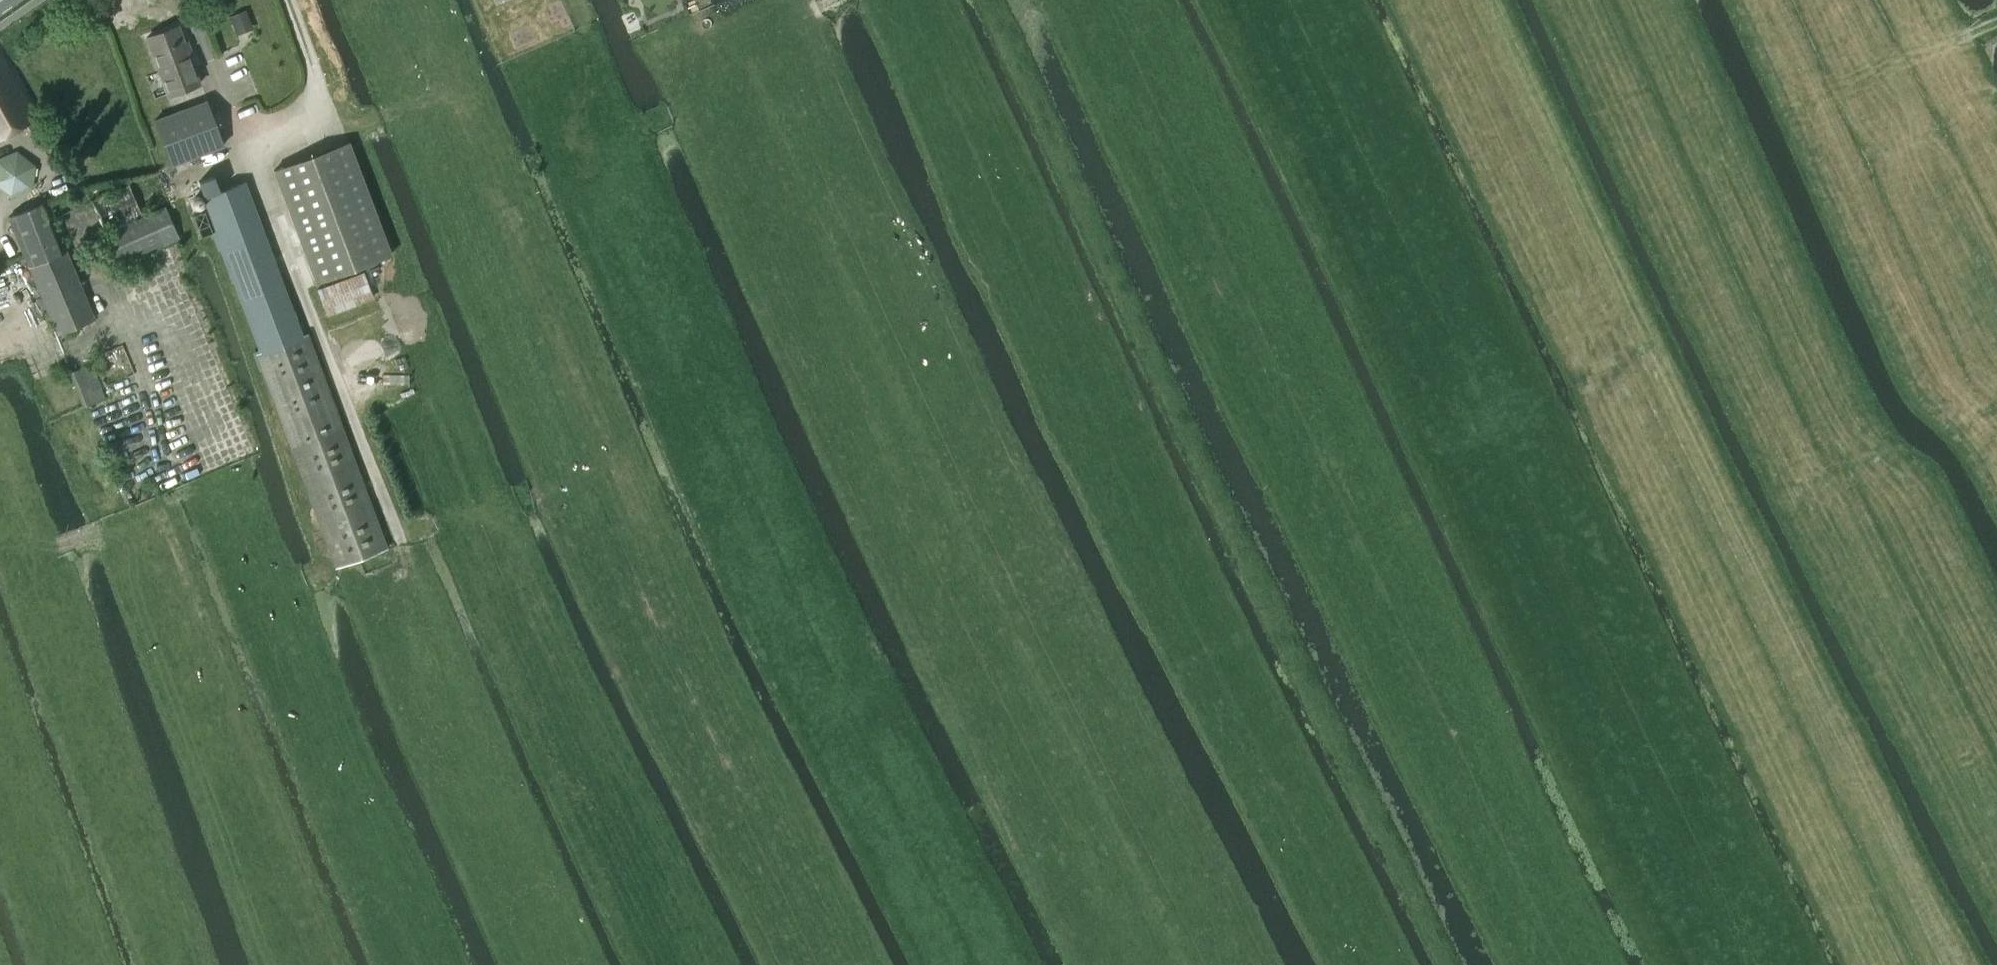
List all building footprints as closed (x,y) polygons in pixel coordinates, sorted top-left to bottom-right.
[(146,37),(161,80),(194,68),(188,50),(191,49),(188,42),(185,43),(178,25),(146,37)] [(0,51),(0,137),(36,118),(0,51)] [(171,164),(222,145),(205,101),(154,120),(171,164)] [(349,145),(274,172),(314,285),(390,258),(349,145)] [(11,197),(32,188),(35,164),(17,150),(0,157),(0,189),(11,197)] [(196,214),(193,215),(201,236),(212,232),(218,250),(220,250),(232,281),(233,281),(240,299),(244,309),(245,308),(261,351),(255,353),(335,567),(356,559),(381,550),(387,548),(307,334),(301,336),(244,182),(219,191),(213,176),(198,181),(208,206),(195,211),(196,214)] [(91,199),(104,230),(141,214),(128,183),(91,199)] [(56,334),(94,318),(46,201),(8,217),(56,334)] [(179,238),(166,206),(105,233),(119,264),(179,238)] [(68,372),(83,407),(106,398),(91,362),(68,372)]
